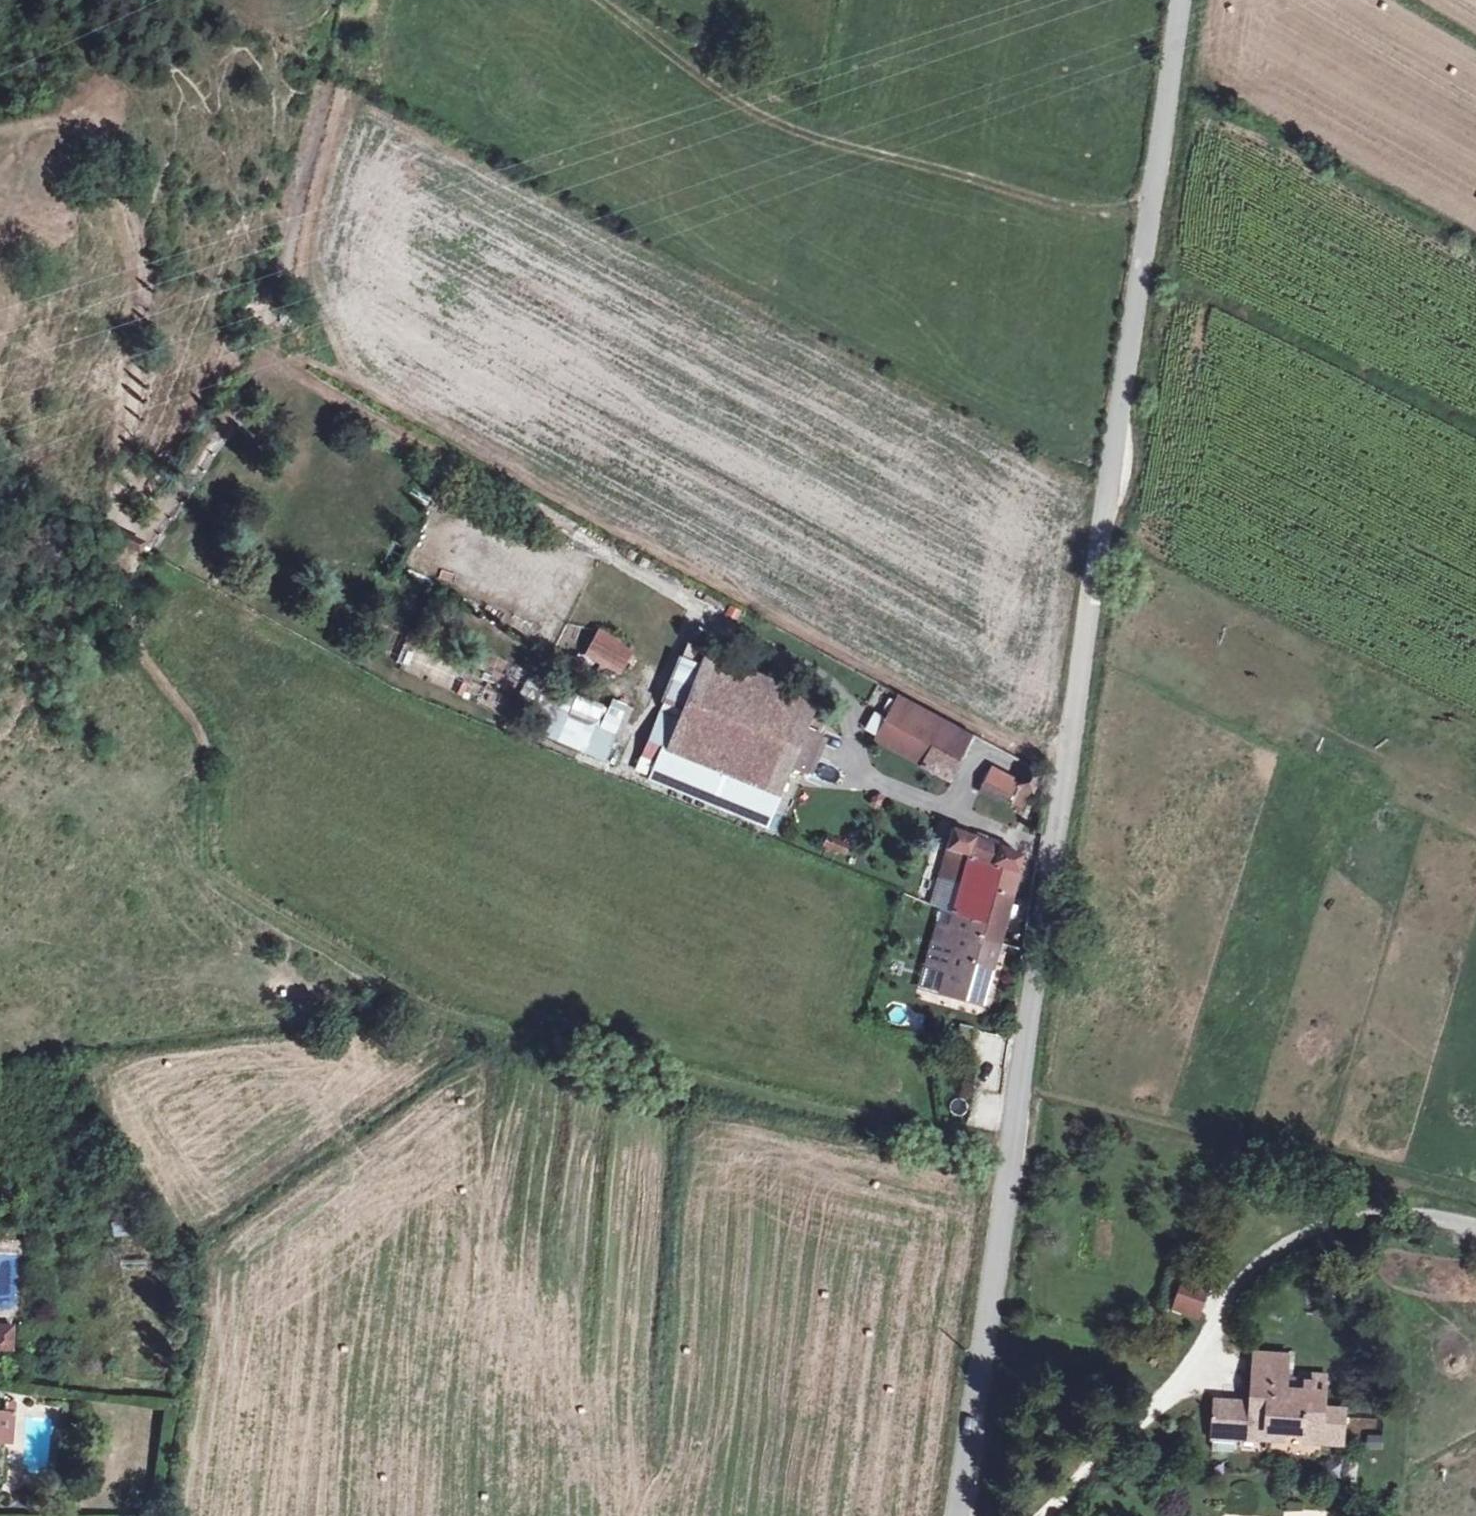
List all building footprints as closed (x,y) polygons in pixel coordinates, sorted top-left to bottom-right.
[(582,657),(618,676),(634,648),(598,628),(582,657)] [(832,702),(722,653),(663,779),(773,832),(801,768),(817,775),(834,738),(828,735),(833,721),(824,716),(832,702)] [(545,735),(605,763),(632,706),(612,697),(608,707),(567,688),(545,735)] [(883,718),(929,744),(945,715),(898,690),(883,718)] [(950,756),(966,727),(945,715),(929,744),(950,756)] [(918,764),(929,744),(883,718),(873,740),(918,764)] [(957,760),(950,756),(929,744),(918,764),(946,779),(957,760)] [(1004,792),(1014,776),(989,762),(980,778),(1004,792)] [(954,877),(945,908),(970,916),(967,928),(991,936),(1018,851),(946,825),(932,870),(954,877)] [(945,908),(930,960),(944,964),(936,989),(976,1001),(995,937),(991,936),(967,928),(970,916),(945,908)] [(944,964),(930,960),(923,986),(936,989),(944,964)] [(953,1035),(964,1039),(968,1026),(957,1022),(953,1035)] [(1200,1318),(1211,1285),(1184,1276),(1172,1308),(1200,1318)] [(1298,1426),(1319,1428),(1335,1430),(1335,1442),(1355,1444),(1358,1413),(1337,1411),(1337,1404),(1340,1375),(1316,1371),(1314,1386),(1304,1385),(1304,1351),(1267,1350),(1265,1395),(1272,1396),(1271,1403),(1231,1399),(1231,1432),(1283,1438),(1285,1424),(1298,1426)] [(1358,1407),(1337,1404),(1337,1411),(1358,1413),(1358,1407)] [(13,1443),(13,1410),(0,1410),(0,1443),(13,1443)] [(1296,1440),(1298,1426),(1285,1424),(1283,1438),(1296,1440)] [(1319,1441),(1335,1442),(1335,1430),(1319,1428),(1319,1441)]
